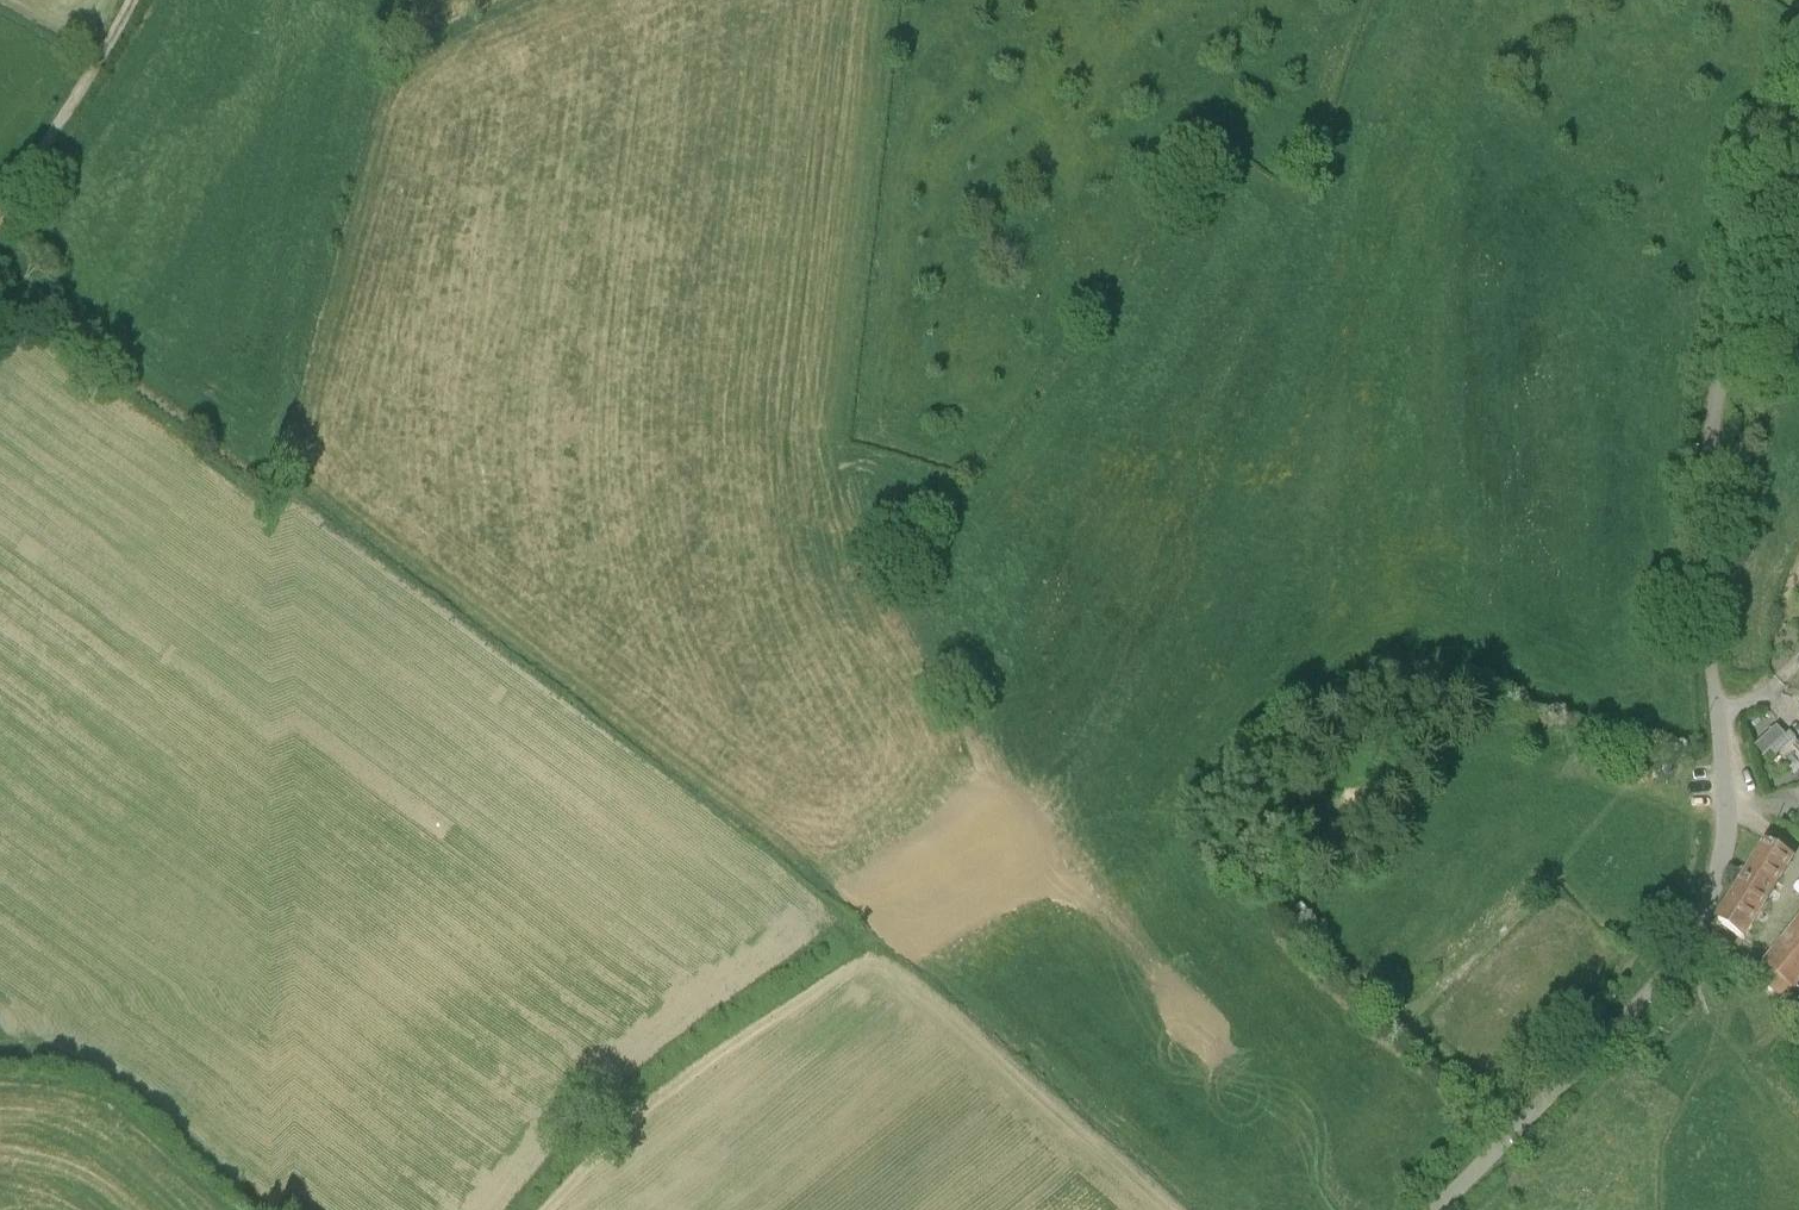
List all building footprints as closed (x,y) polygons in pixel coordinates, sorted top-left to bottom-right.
[(1742,10),(1749,0),(1728,0),(1742,10)] [(1764,9),(1757,3),(1752,11),(1759,16),(1764,9)] [(1714,959),(1745,977),(1795,896),(1764,877),(1714,959)] [(1796,1028),(1798,1024),(1798,954),(1762,1000),(1796,1028)]
